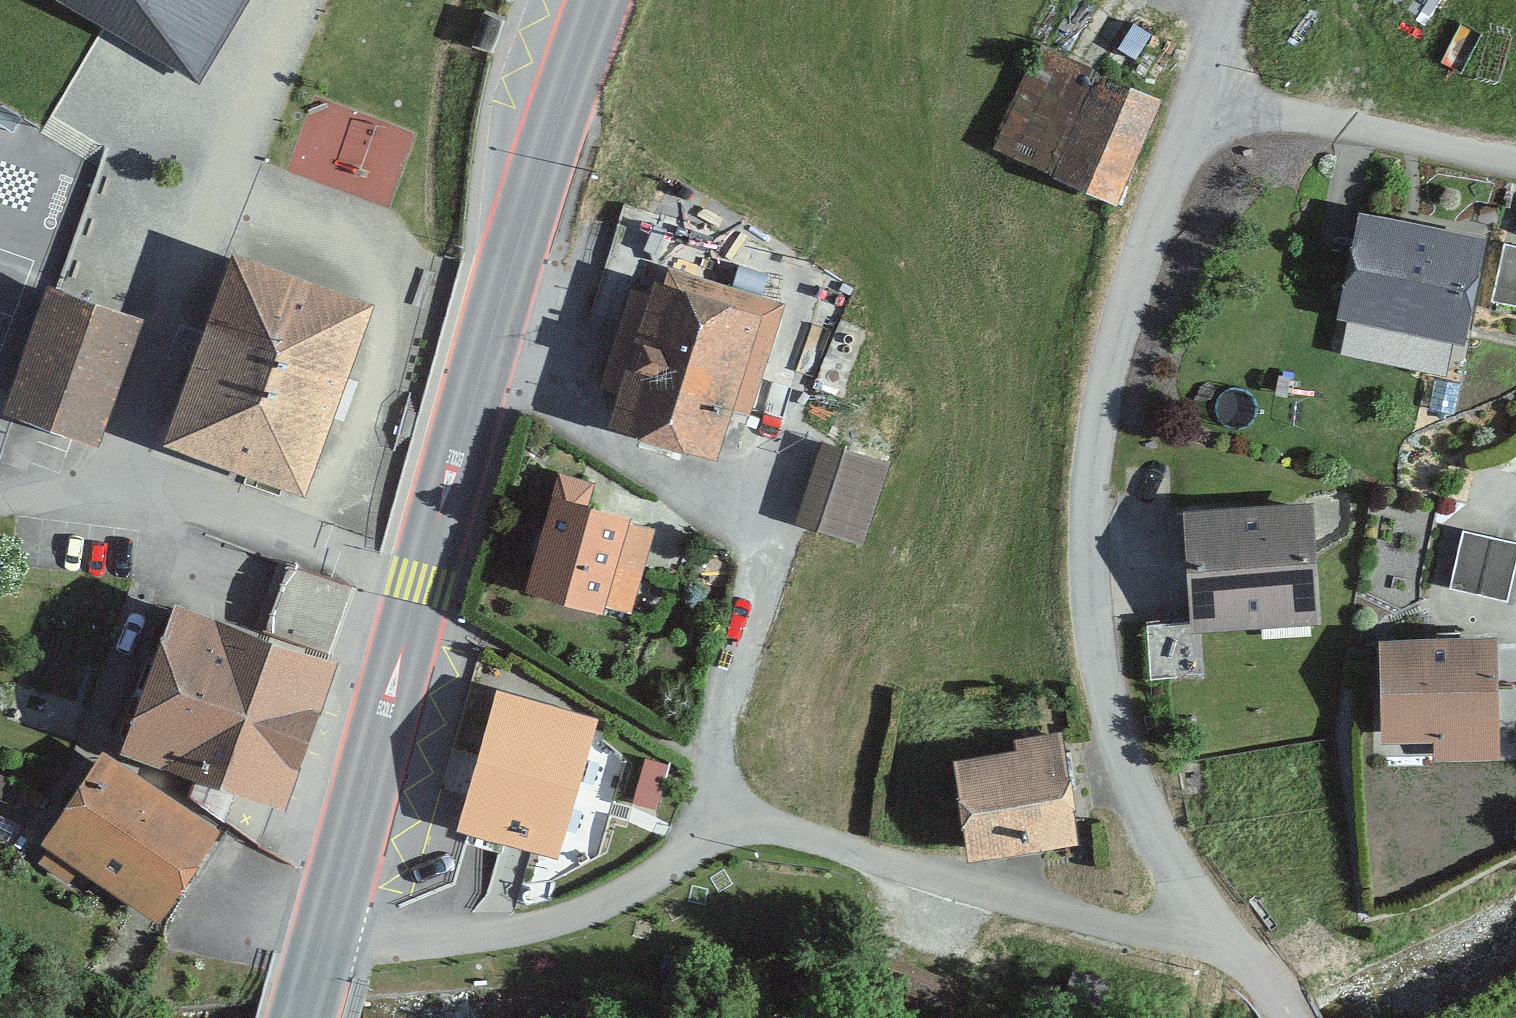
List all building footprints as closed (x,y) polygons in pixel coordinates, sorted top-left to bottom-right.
[(202,81),(249,0),(62,0),(202,81)] [(1101,0),(1052,0),(1000,116),(1127,173),(1158,105),(1100,79),(1130,13),(1101,0)] [(1483,243),(1361,214),(1338,316),(1460,344),(1483,243)] [(1499,249),(1486,308),(1515,315),(1515,253),(1499,249)] [(378,305),(235,253),(166,441),(309,493),(378,305)] [(703,291),(661,278),(656,295),(630,286),(597,387),(622,396),(612,428),(718,462),(733,414),(742,417),(778,305),(706,282),(703,291)] [(134,333),(51,304),(11,415),(94,444),(134,333)] [(880,462),(815,444),(793,524),(858,542),(880,462)] [(647,522),(553,497),(528,588),(622,614),(647,522)] [(1309,501),(1183,512),(1194,635),(1320,624),(1309,501)] [(1460,536),(1448,590),(1504,602),(1515,550),(1515,548),(1460,536)] [(344,590),(286,571),(267,625),(326,644),(344,590)] [(340,662),(175,604),(123,752),(288,810),(340,662)] [(1496,641),(1385,643),(1387,747),(1434,747),(1434,761),(1498,760),(1496,641)] [(591,719),(495,693),(458,828),(553,854),(591,719)] [(1061,738),(1011,744),(1013,758),(957,765),(968,861),(1074,849),(1061,738)] [(218,831),(101,754),(39,846),(48,852),(38,867),(66,886),(75,872),(154,925),(218,831)] [(665,769),(642,762),(630,802),(653,809),(665,769)]
